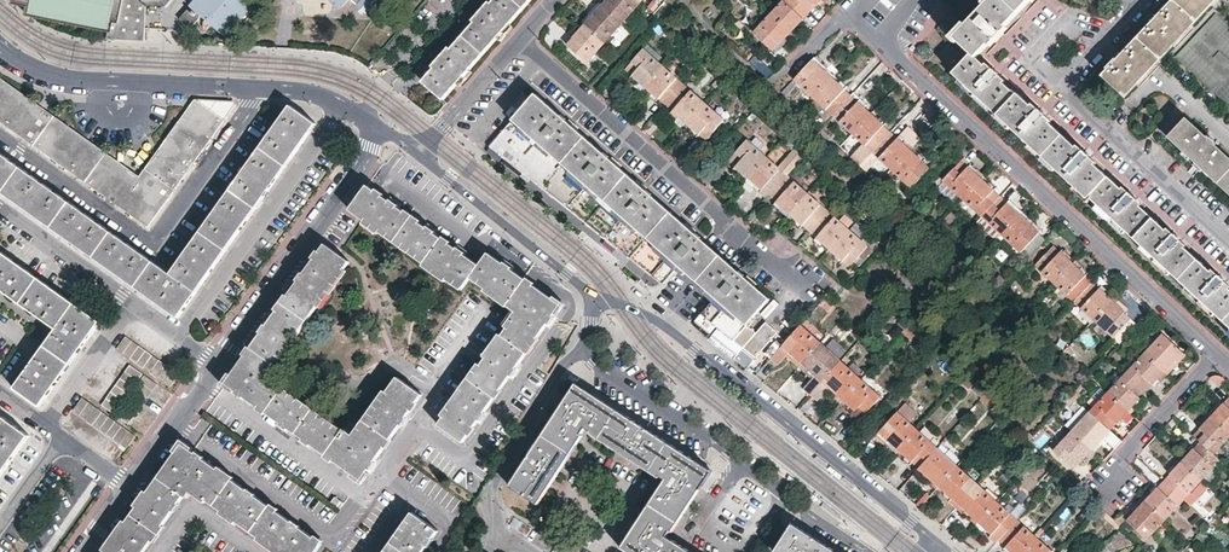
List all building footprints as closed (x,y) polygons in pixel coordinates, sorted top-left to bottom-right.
[(145,39),(145,28),(147,4),(143,0),(19,0),(18,1),(32,4),(109,18),(108,25),(107,37),(145,39)] [(179,16),(190,27),(199,17),(198,16),(201,12),(227,35),(257,0),(193,0),(179,16)] [(367,11),(371,6),(378,12),(389,0),(355,0),(367,11)] [(491,3),(489,1),(475,17),(477,19),(451,49),(449,48),(435,63),(437,65),(423,81),(444,99),(530,0),(494,0),(491,3)] [(636,0),(602,0),(601,2),(620,19),(636,0)] [(772,14),(794,34),(805,22),(802,18),(808,11),(796,0),(784,0),(772,14)] [(808,11),(814,5),(818,8),(825,0),(796,0),(808,11)] [(975,58),(990,43),(992,45),(998,39),(1005,32),(1003,29),(1031,0),(990,0),(954,37),(971,54),(975,58)] [(1105,76),(1126,96),(1216,0),(1176,0),(1160,17),(1159,15),(1156,18),(1153,21),(1154,22),(1125,54),(1124,53),(1121,55),(1118,59),(1119,60),(1105,76)] [(620,19),(601,2),(594,10),(591,7),(580,20),(601,40),(620,19)] [(660,7),(656,3),(649,10),(654,14),(660,7)] [(109,18),(32,4),(31,11),(108,25),(109,18)] [(1219,12),(1180,54),(1228,101),(1228,22),(1219,12)] [(794,34),(772,14),(753,33),(772,50),(779,43),(782,46),(794,34)] [(601,40),(580,20),(568,33),(571,36),(565,42),(584,59),(601,40)] [(958,54),(948,44),(939,54),(949,64),(958,54)] [(643,89),(663,67),(643,49),(626,68),(632,73),(629,77),(643,89)] [(975,58),(971,54),(953,73),(1088,196),(1106,176),(1090,162),(1092,160),(1084,153),(1077,146),(1074,148),(1046,121),(1047,119),(1040,112),(1032,106),(1030,107),(1015,93),(1014,94),(1001,81),(1002,80),(994,72),(987,65),(985,67),(975,58)] [(812,60),(809,63),(795,79),(814,97),(834,75),(822,63),(819,66),(812,60)] [(683,85),(663,67),(643,89),(657,101),(660,98),(666,104),(683,85)] [(847,87),(834,75),(814,97),(834,116),(852,96),(845,90),(847,87)] [(721,82),(718,79),(711,87),(715,90),(721,82)] [(797,85),(793,80),(783,92),(788,96),(792,93),(790,92),(797,85)] [(198,101),(193,109),(178,129),(166,145),(154,162),(138,183),(118,168),(91,148),(71,134),(55,122),(38,110),(15,93),(0,83),(0,119),(146,224),(219,123),(231,106),(232,106),(232,105),(232,104),(233,104),(233,103),(198,101)] [(683,85),(666,104),(673,110),(670,113),(684,126),(704,103),(683,85)] [(567,121),(536,94),(532,98),(524,92),(518,99),(511,107),(512,108),(506,114),(513,120),(491,145),(664,282),(680,264),(715,295),(696,320),(704,327),(711,332),(717,325),(719,327),(713,334),(725,344),(738,354),(735,358),(741,363),(747,367),(778,332),(767,321),(757,332),(748,324),(770,299),(735,268),(690,229),(650,193),(609,158),(567,121)] [(854,133),(874,111),(862,99),(858,102),(852,96),(834,116),(854,133)] [(724,121),(704,103),(684,126),(698,138),(700,134),(707,140),(724,121)] [(316,123),(290,104),(169,271),(150,257),(120,236),(44,182),(0,151),(0,189),(29,210),(70,239),(111,268),(111,269),(147,294),(177,316),(195,291),(229,243),(267,190),(306,136),(316,123)] [(864,143),(873,151),(890,132),(883,126),(886,122),(874,111),(854,133),(864,143)] [(755,116),(752,113),(746,120),(749,123),(755,116)] [(1176,117),(1164,130),(1199,163),(1228,191),(1228,155),(1217,144),(1218,142),(1210,135),(1209,136),(1188,117),(1182,123),(1176,117)] [(728,134),(726,132),(719,139),(722,141),(728,134)] [(873,151),(893,170),(914,147),(900,135),(897,138),(890,132),(873,151)] [(767,160),(758,152),(764,147),(754,139),(749,144),(746,141),(730,160),(737,166),(733,169),(748,182),(767,160)] [(786,144),(783,142),(777,149),(780,151),(786,144)] [(860,165),(873,151),(864,143),(852,157),(860,165)] [(914,147),(893,170),(912,187),(929,168),(922,162),(926,158),(914,147)] [(767,160),(748,182),(755,189),(768,200),(770,197),(787,178),(806,156),(797,148),(777,170),(767,160)] [(967,166),(960,160),(957,163),(964,169),(967,166)] [(961,200),(980,178),(967,166),(964,169),(957,163),(941,181),(961,200)] [(885,174),(878,168),(872,175),(879,180),(885,174)] [(1088,196),(1228,326),(1228,289),(1227,288),(1228,286),(1221,279),(1212,271),(1211,273),(1182,246),(1184,245),(1176,238),(1168,230),(1166,231),(1136,204),(1138,202),(1130,195),(1121,187),(1120,189),(1106,176),(1088,196)] [(808,197),(787,178),(770,197),(778,203),(775,207),(788,219),(808,197)] [(961,200),(980,218),(997,199),(991,194),(994,191),(980,178),(961,200)] [(755,189),(748,182),(743,187),(751,194),(755,189)] [(357,197),(350,208),(462,288),(470,276),(518,310),(436,422),(461,440),(464,436),(472,424),(514,367),(550,316),(560,303),(551,297),(495,256),(488,251),(478,264),(458,249),(448,241),(422,223),(380,192),(367,183),(357,197)] [(828,215),(808,197),(788,219),(802,232),(805,228),(813,234),(828,215)] [(988,225),(1000,236),(1020,215),(1007,203),(1004,206),(997,199),(980,218),(988,225)] [(849,234),(837,223),(828,215),(813,234),(820,241),(817,245),(830,256),(849,234)] [(1039,233),(1020,215),(1000,236),(995,241),(1015,260),(1020,254),(1036,236),(1039,233)] [(843,217),(837,223),(849,234),(855,228),(843,217)] [(988,225),(980,218),(975,224),(982,231),(988,225)] [(870,253),(849,234),(830,256),(843,268),(846,265),(853,271),(870,253)] [(1020,254),(1027,260),(1043,243),(1036,236),(1020,254)] [(263,329),(225,383),(242,395),(292,430),(311,444),(363,481),(378,461),(413,413),(424,396),(400,378),(356,439),(267,376),(351,259),(326,242),(310,264),(308,263),(304,270),(299,275),(301,277),(271,318),(269,317),(266,322),(262,328),(263,329)] [(14,388),(38,405),(52,386),(78,351),(100,320),(72,300),(13,257),(0,248),(0,287),(56,328),(14,388)] [(1034,267),(1052,284),(1072,263),(1060,251),(1056,254),(1051,248),(1034,267)] [(1072,302),(1089,284),(1082,277),(1084,274),(1072,263),(1052,284),(1060,292),(1066,297),(1072,302)] [(1092,321),(1112,299),(1098,287),(1096,290),(1089,284),(1072,302),(1092,321)] [(1066,297),(1060,292),(1054,298),(1060,304),(1066,297)] [(1125,312),(1112,299),(1092,321),(1112,339),(1129,320),(1123,315),(1125,312)] [(834,308),(825,300),(824,302),(833,310),(834,308)] [(833,310),(824,302),(819,307),(828,315),(833,310)] [(920,335),(911,325),(902,334),(911,343),(920,335)] [(819,344),(798,326),(782,344),(769,360),(776,367),(787,354),(800,366),(819,344)] [(178,372),(125,335),(116,347),(170,384),(178,372)] [(1163,336),(1146,354),(1168,374),(1178,364),(1174,360),(1180,353),(1163,336)] [(811,395),(839,363),(819,344),(800,366),(813,378),(811,381),(804,388),(811,395)] [(800,366),(787,354),(785,357),(798,369),(800,366)] [(1168,374),(1146,354),(1128,373),(1147,390),(1152,384),(1156,387),(1168,374)] [(776,367),(769,360),(756,375),(764,381),(776,367)] [(114,412),(143,372),(130,363),(101,403),(114,412)] [(860,381),(839,363),(811,395),(818,400),(827,390),(841,403),(860,381)] [(813,378),(800,366),(798,369),(811,381),(813,378)] [(128,422),(158,383),(144,373),(116,413),(128,422)] [(1147,390),(1128,373),(1110,393),(1132,413),(1143,401),(1139,397),(1147,390)] [(1220,388),(1226,381),(1220,375),(1211,377),(1210,378),(1220,388)] [(860,381),(841,403),(854,414),(856,411),(864,418),(881,400),(860,381)] [(576,382),(562,403),(514,477),(510,484),(536,500),(586,425),(666,477),(623,543),(636,551),(695,551),(683,545),(666,534),(709,469),(688,455),(614,407),(576,382)] [(992,398),(985,391),(978,399),(985,405),(992,398)] [(1110,393),(1091,412),(1110,429),(1116,422),(1120,425),(1132,413),(1110,393)] [(134,433),(81,396),(72,408),(125,446),(134,433)] [(1074,402),(1070,397),(1063,404),(1068,408),(1074,402)] [(1001,407),(994,400),(987,408),(994,415),(1001,407)] [(1210,414),(1228,432),(1228,400),(1225,404),(1222,401),(1210,414)] [(915,411),(904,401),(878,430),(885,436),(883,439),(897,452),(915,431),(905,422),(915,411)] [(1110,429),(1091,412),(1073,432),(1095,452),(1107,439),(1103,436),(1110,429)] [(1210,414),(1198,427),(1201,430),(1195,436),(1203,445),(1213,454),(1228,437),(1228,432),(1210,414)] [(8,466),(29,437),(7,421),(0,416),(0,477),(8,466)] [(915,431),(897,452),(910,464),(912,461),(919,467),(935,448),(915,431)] [(1084,464),(1095,452),(1073,432),(1056,450),(1075,467),(1080,461),(1084,464)] [(104,551),(142,551),(183,494),(186,496),(192,488),(197,492),(227,513),(281,551),(314,551),(321,542),(183,442),(154,483),(111,542),(104,551)] [(1193,448),(1181,461),(1204,482),(1222,462),(1213,454),(1203,445),(1197,451),(1193,448)] [(922,475),(937,488),(955,466),(935,448),(919,467),(925,472),(922,475)] [(826,468),(828,464),(817,456),(814,459),(826,468)] [(1210,487),(1204,482),(1181,461),(1170,473),(1174,476),(1167,483),(1186,501),(1193,506),(1210,487)] [(842,475),(831,466),(828,468),(841,478),(842,475)] [(955,466),(937,488),(950,499),(952,497),(959,503),(975,484),(955,466)] [(808,490),(789,475),(787,480),(805,493),(808,490)] [(856,486),(845,478),(841,481),(854,492),(856,486)] [(1158,487),(1146,499),(1169,520),(1186,501),(1167,483),(1161,490),(1158,487)] [(977,524),(996,502),(975,484),(959,503),(965,509),(963,512),(977,524)] [(747,532),(766,505),(754,498),(752,502),(747,499),(743,497),(746,492),(736,486),(718,513),(747,532)] [(822,501),(810,491),(807,495),(819,505),(822,501)] [(341,502),(333,496),(329,502),(336,508),(341,502)] [(1146,499),(1144,497),(1125,516),(1129,519),(1132,522),(1138,515),(1134,512),(1146,499)] [(1217,503),(1210,497),(1202,505),(1210,512),(1217,503)] [(1169,520),(1146,499),(1134,512),(1138,515),(1132,522),(1151,539),(1169,520)] [(842,517),(823,502),(821,506),(839,520),(842,517)] [(999,538),(1015,520),(996,502),(977,524),(989,535),(992,532),(999,538)] [(438,530),(413,512),(401,529),(397,534),(384,551),(422,551),(438,530)] [(1114,520),(1118,523),(1123,527),(1129,519),(1125,516),(1121,512),(1114,520)] [(1015,520),(999,538),(1005,545),(1003,547),(1008,551),(1023,551),(1035,538),(1015,520)] [(1208,524),(1203,520),(1198,526),(1203,530),(1208,524)] [(816,538),(792,522),(774,549),(779,551),(838,551),(816,538)] [(1212,538),(1205,532),(1200,538),(1206,545),(1212,538)] [(1023,551),(1051,551),(1035,538),(1023,551)]
